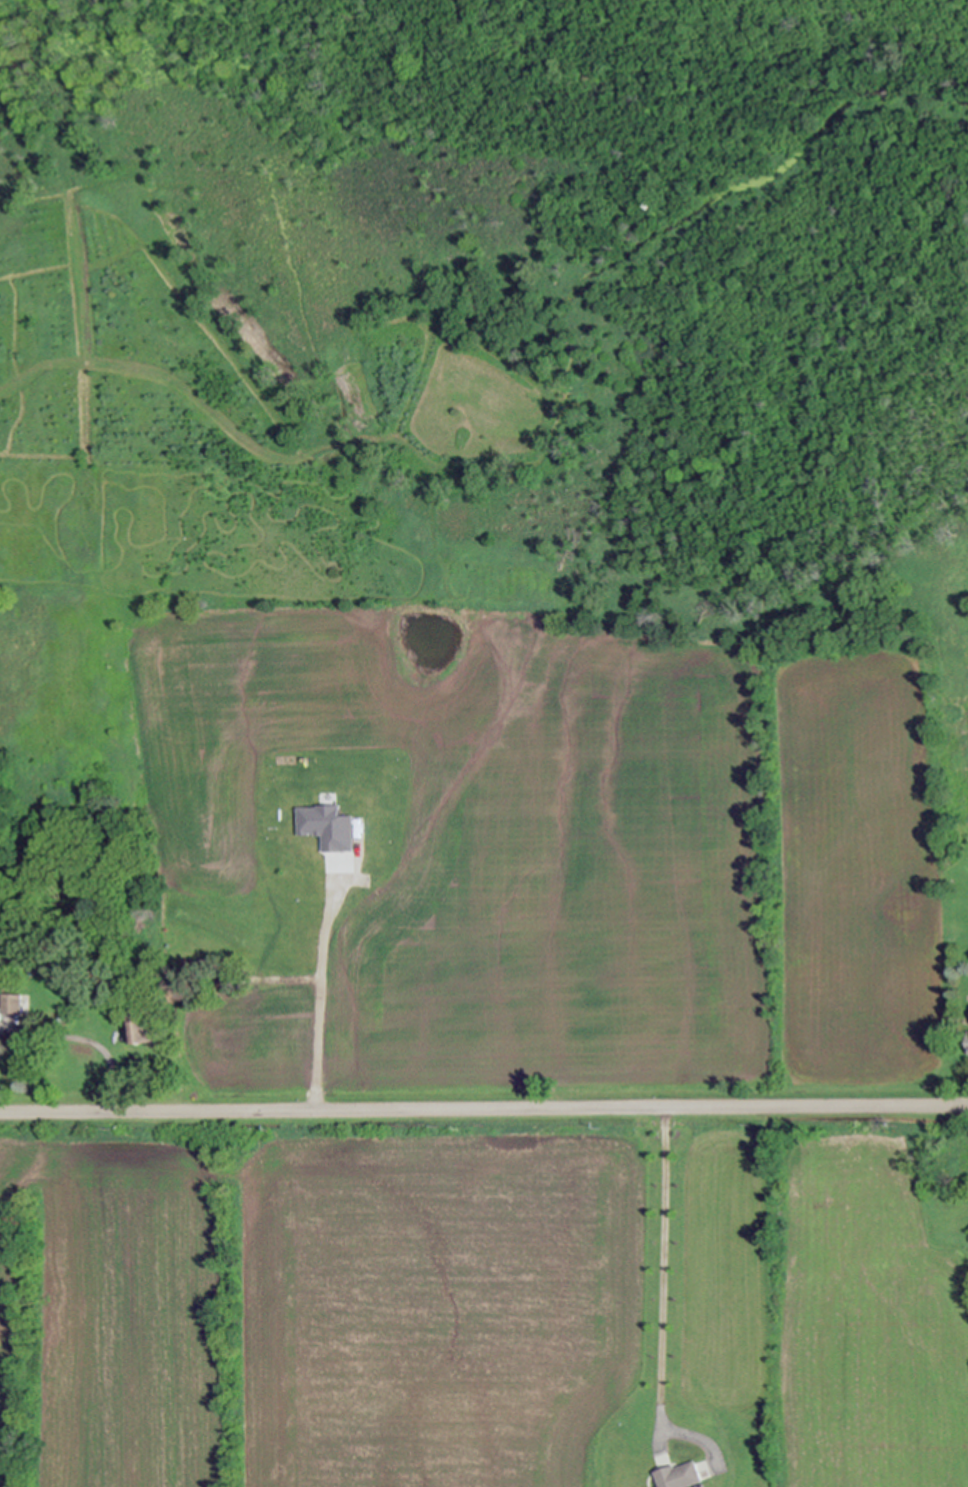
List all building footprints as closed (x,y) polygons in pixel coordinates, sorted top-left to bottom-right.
[(659,203),(656,209),(650,207),(654,200),(659,203)] [(150,1012),(153,1042),(129,1045),(129,1042),(123,1043),(122,1035),(129,1035),(126,1015),(117,1016),(113,986),(130,984),(133,1013),(150,1012)] [(0,1015),(1,995),(21,995),(21,1015),(0,1015)] [(81,1004),(82,996),(89,997),(88,1005),(81,1004)] [(196,1000),(197,1007),(189,1008),(188,1001),(196,1000)] [(46,1026),(46,1015),(64,1016),(64,1027),(46,1026)] [(704,1482),(690,1486),(662,1486),(657,1473),(678,1466),(678,1469),(697,1462),(704,1482)]
